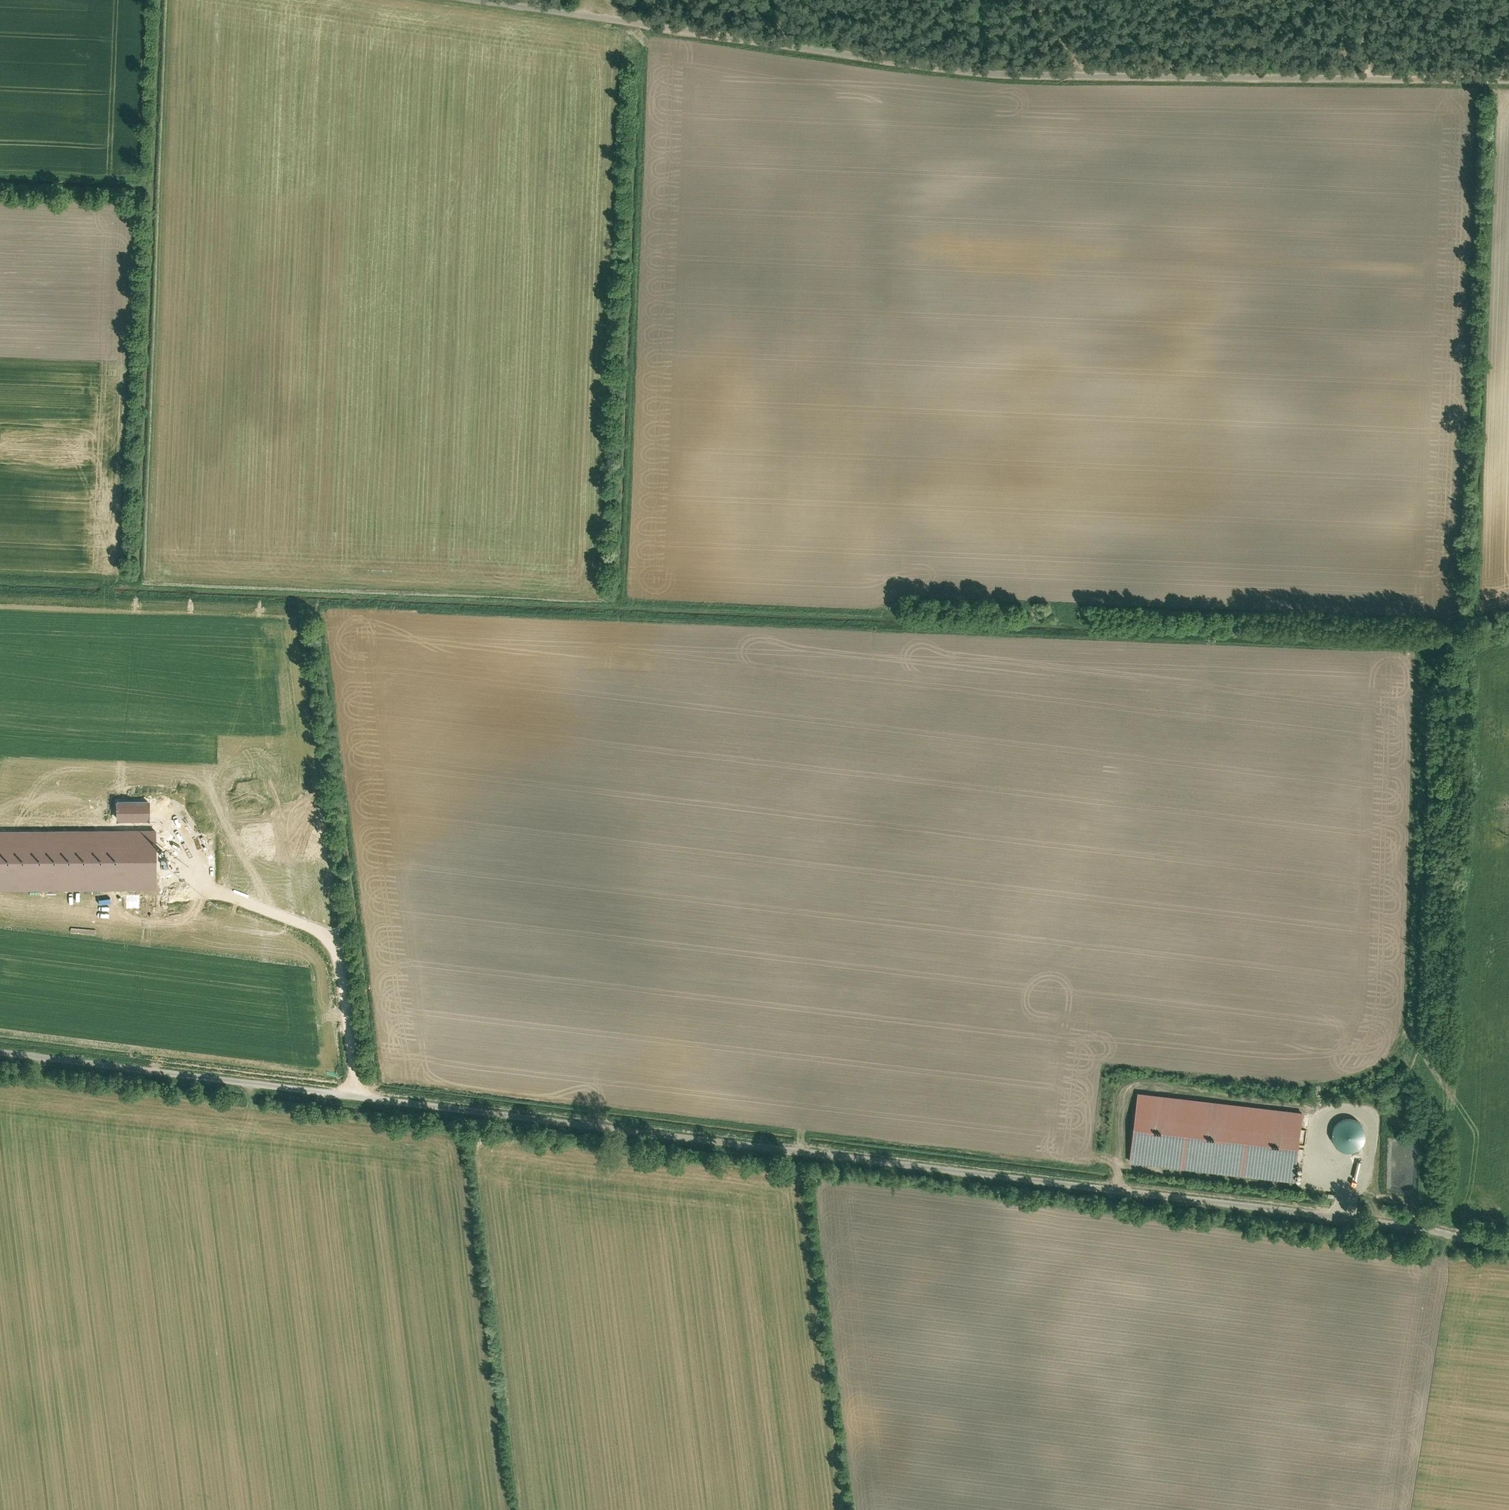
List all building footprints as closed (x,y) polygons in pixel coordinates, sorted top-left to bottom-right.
[(1303,1113),(1138,1092),(1129,1160),(1295,1180),(1303,1113)] [(1367,1148),(1365,1118),(1337,1120),(1338,1150),(1367,1148)]
